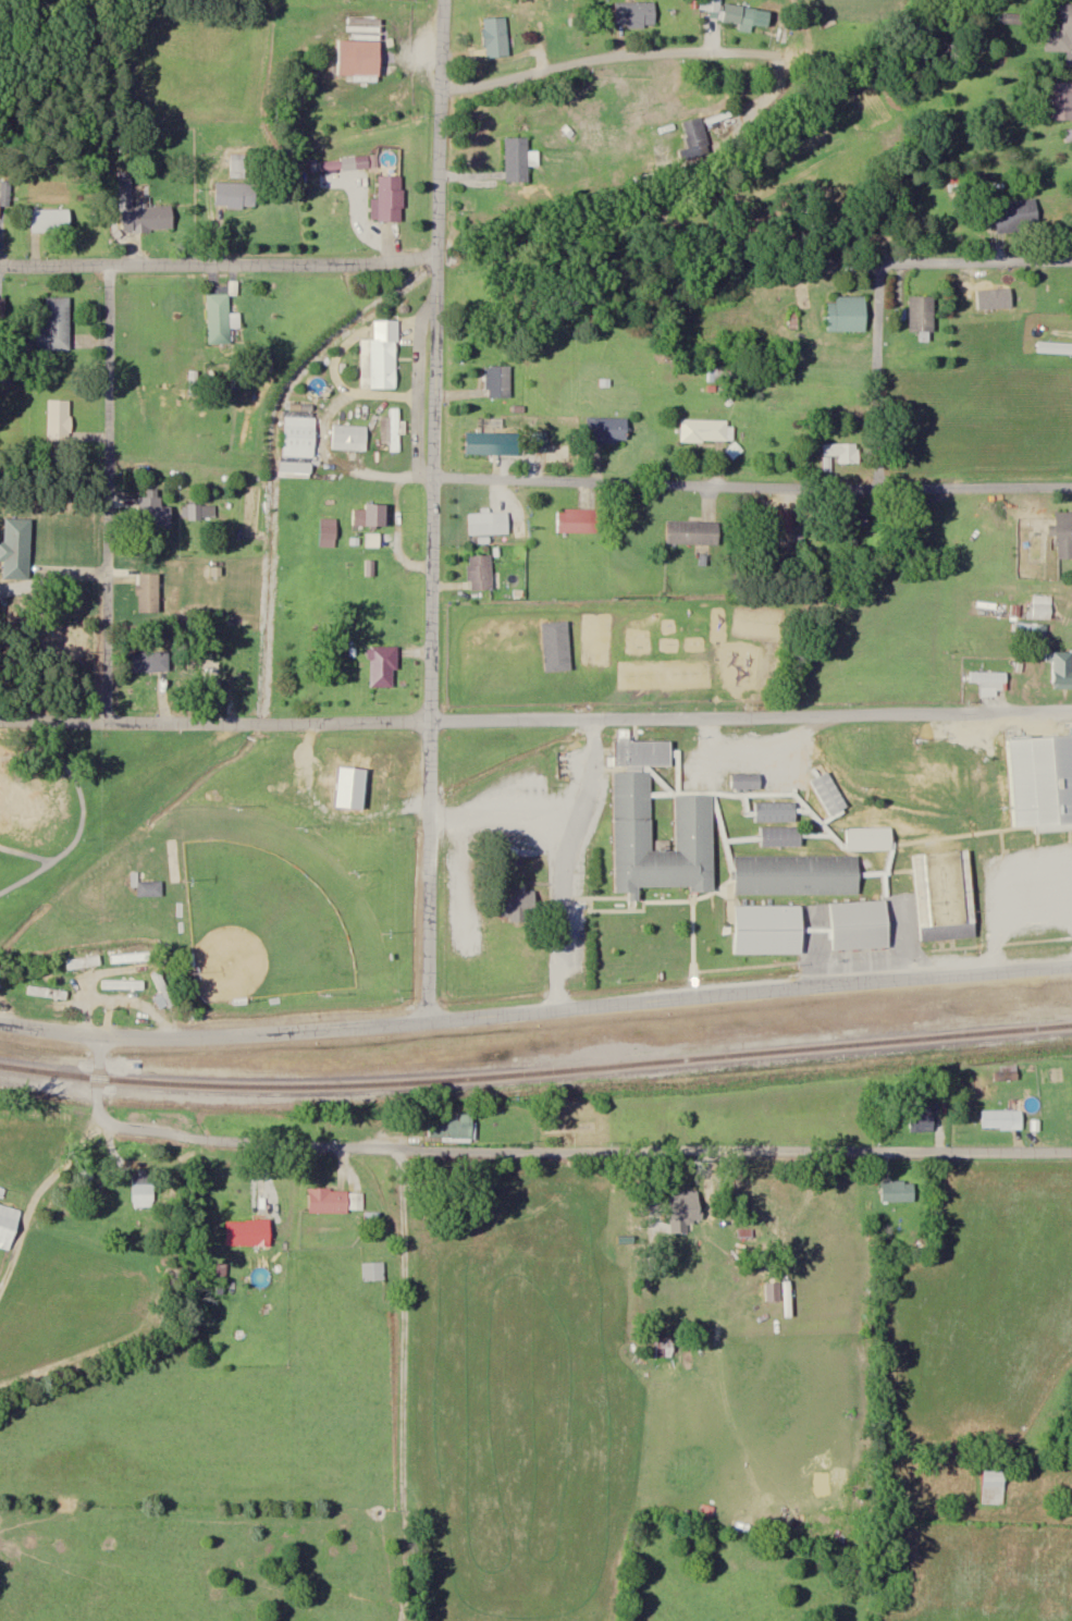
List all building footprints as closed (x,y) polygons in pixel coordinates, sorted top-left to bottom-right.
[(657,1),(618,1),(618,26),(657,26),(657,1)] [(741,23),(740,29),(753,31),(757,7),(727,3),(724,21),(741,23)] [(1069,51),(1069,65),(1071,65),(1071,3),(1059,3),(1058,26),(1047,26),(1047,51),(1069,51)] [(509,55),(508,17),(485,17),(486,56),(509,55)] [(340,39),(340,76),(381,76),(382,18),(350,18),(350,39),(340,39)] [(1051,83),(1052,120),(1071,120),(1071,82),(1051,83)] [(707,155),(704,119),(685,120),(687,156),(707,155)] [(506,138),(506,181),(529,181),(529,138),(506,138)] [(245,178),(245,154),(231,154),(231,178),(245,178)] [(173,205),(132,206),(131,172),(119,173),(121,231),(174,230),(173,205)] [(378,221),(403,221),(403,175),(378,175),(378,221)] [(11,180),(1,180),(1,198),(0,198),(0,205),(10,205),(11,180)] [(256,182),(215,182),(215,207),(256,207),(256,182)] [(1040,229),(1038,200),(996,203),(998,233),(1040,229)] [(71,209),(32,209),(32,231),(71,231),(71,209)] [(997,288),(997,281),(982,281),(982,288),(971,288),(971,300),(1024,300),(1024,288),(997,288)] [(231,294),(208,294),(209,344),(231,344),(231,294)] [(935,296),(910,296),(910,331),(935,331),(935,296)] [(71,297),(47,297),(47,327),(37,327),(37,349),(71,349),(71,297)] [(869,331),(869,298),(829,298),(829,331),(869,331)] [(405,307),(385,307),(385,327),(405,327),(405,307)] [(397,388),(397,339),(362,339),(362,388),(397,388)] [(511,366),(487,366),(487,399),(511,399),(511,366)] [(48,442),(71,442),(71,400),(48,400),(48,442)] [(383,418),(383,452),(400,452),(400,409),(391,409),(391,418),(383,418)] [(316,417),(285,417),(285,457),(316,458),(316,417)] [(628,418),(586,418),(586,443),(628,443),(628,418)] [(681,442),(728,442),(728,420),(681,420),(681,442)] [(367,426),(333,426),(333,450),(367,450),(367,426)] [(505,455),(505,433),(467,433),(467,455),(505,455)] [(840,463),(860,463),(860,444),(823,444),(823,455),(840,455),(840,463)] [(138,523),(172,523),(172,507),(162,507),(162,497),(138,497),(138,523)] [(389,504),(366,504),(366,525),(389,525),(389,504)] [(599,533),(599,510),(559,510),(559,533),(599,533)] [(794,533),(794,510),(762,510),(762,533),(794,533)] [(869,510),(844,510),(844,527),(869,527),(869,510)] [(1071,559),(1071,512),(1056,512),(1057,559),(1071,559)] [(4,579),(30,580),(31,519),(6,519),(5,542),(0,542),(0,561),(4,561),(4,579)] [(721,521),(668,521),(668,545),(721,545),(721,521)] [(337,524),(321,524),(321,547),(337,547),(337,524)] [(493,555),(470,555),(470,590),(493,590),(493,555)] [(161,613),(161,574),(139,574),(139,613),(161,613)] [(1052,597),(1034,597),(1034,620),(1052,620),(1052,597)] [(543,623),(545,672),(572,671),(569,621),(543,623)] [(397,687),(397,647),(371,647),(371,687),(397,687)] [(224,648),(204,648),(204,687),(224,687),(224,648)] [(131,653),(131,672),(170,672),(170,652),(131,653)] [(1071,689),(1071,652),(1046,652),(1046,662),(1055,662),(1055,689),(1071,689)] [(1007,673),(970,673),(970,683),(983,683),(983,690),(1007,690),(1007,673)] [(1014,738),(1019,828),(1071,825),(1071,735),(1014,738)] [(672,766),(672,740),(617,740),(617,766),(672,766)] [(617,889),(693,888),(693,892),(715,891),(714,795),(677,795),(678,851),(653,852),(652,772),(615,772),(617,889)] [(846,808),(832,772),(814,779),(828,815),(846,808)] [(761,774),(732,774),(732,789),(761,789),(761,774)] [(797,802),(757,802),(757,821),(797,821),(797,802)] [(334,831),(349,832),(350,821),(335,820),(334,831)] [(802,845),(802,827),(763,827),(763,845),(802,845)] [(847,828),(847,850),(893,850),(893,828),(847,828)] [(735,848),(847,849),(847,884),(735,884),(735,848)] [(916,854),(922,941),(977,937),(971,850),(916,854)] [(138,896),(163,896),(163,881),(138,881),(138,896)] [(537,920),(537,890),(503,890),(503,920),(537,920)] [(824,895),(878,894),(878,941),(824,941),(824,895)] [(737,899),(800,900),(799,946),(736,945),(737,899)] [(151,953),(112,953),(112,962),(151,962),(151,953)] [(69,968),(101,965),(100,955),(68,958),(69,968)] [(157,995),(159,1008),(171,1006),(164,972),(155,974),(159,994),(157,995)] [(143,990),(143,980),(103,980),(103,990),(143,990)] [(67,999),(68,990),(30,986),(29,995),(67,999)] [(1024,1129),(1024,1111),(983,1111),(983,1129),(1024,1129)] [(935,1132),(935,1114),(913,1114),(913,1132),(935,1132)] [(428,1138),(461,1138),(461,1120),(428,1120),(428,1138)] [(155,1208),(155,1175),(134,1175),(134,1208),(155,1208)] [(917,1202),(916,1181),(883,1181),(883,1202),(917,1202)] [(702,1217),(704,1184),(686,1183),(685,1195),(671,1194),(670,1231),(689,1232),(689,1217),(702,1217)] [(363,1213),(363,1190),(310,1190),(310,1213),(363,1213)] [(10,1250),(23,1211),(0,1204),(0,1247),(10,1250)] [(227,1221),(227,1246),(271,1246),(271,1221),(227,1221)] [(758,1229),(740,1229),(740,1238),(758,1238),(758,1229)] [(363,1263),(363,1282),(385,1281),(385,1263),(363,1263)] [(674,1342),(657,1343),(658,1365),(675,1364),(674,1342)] [(1006,1489),(1006,1460),(984,1460),(984,1489),(1006,1489)]
